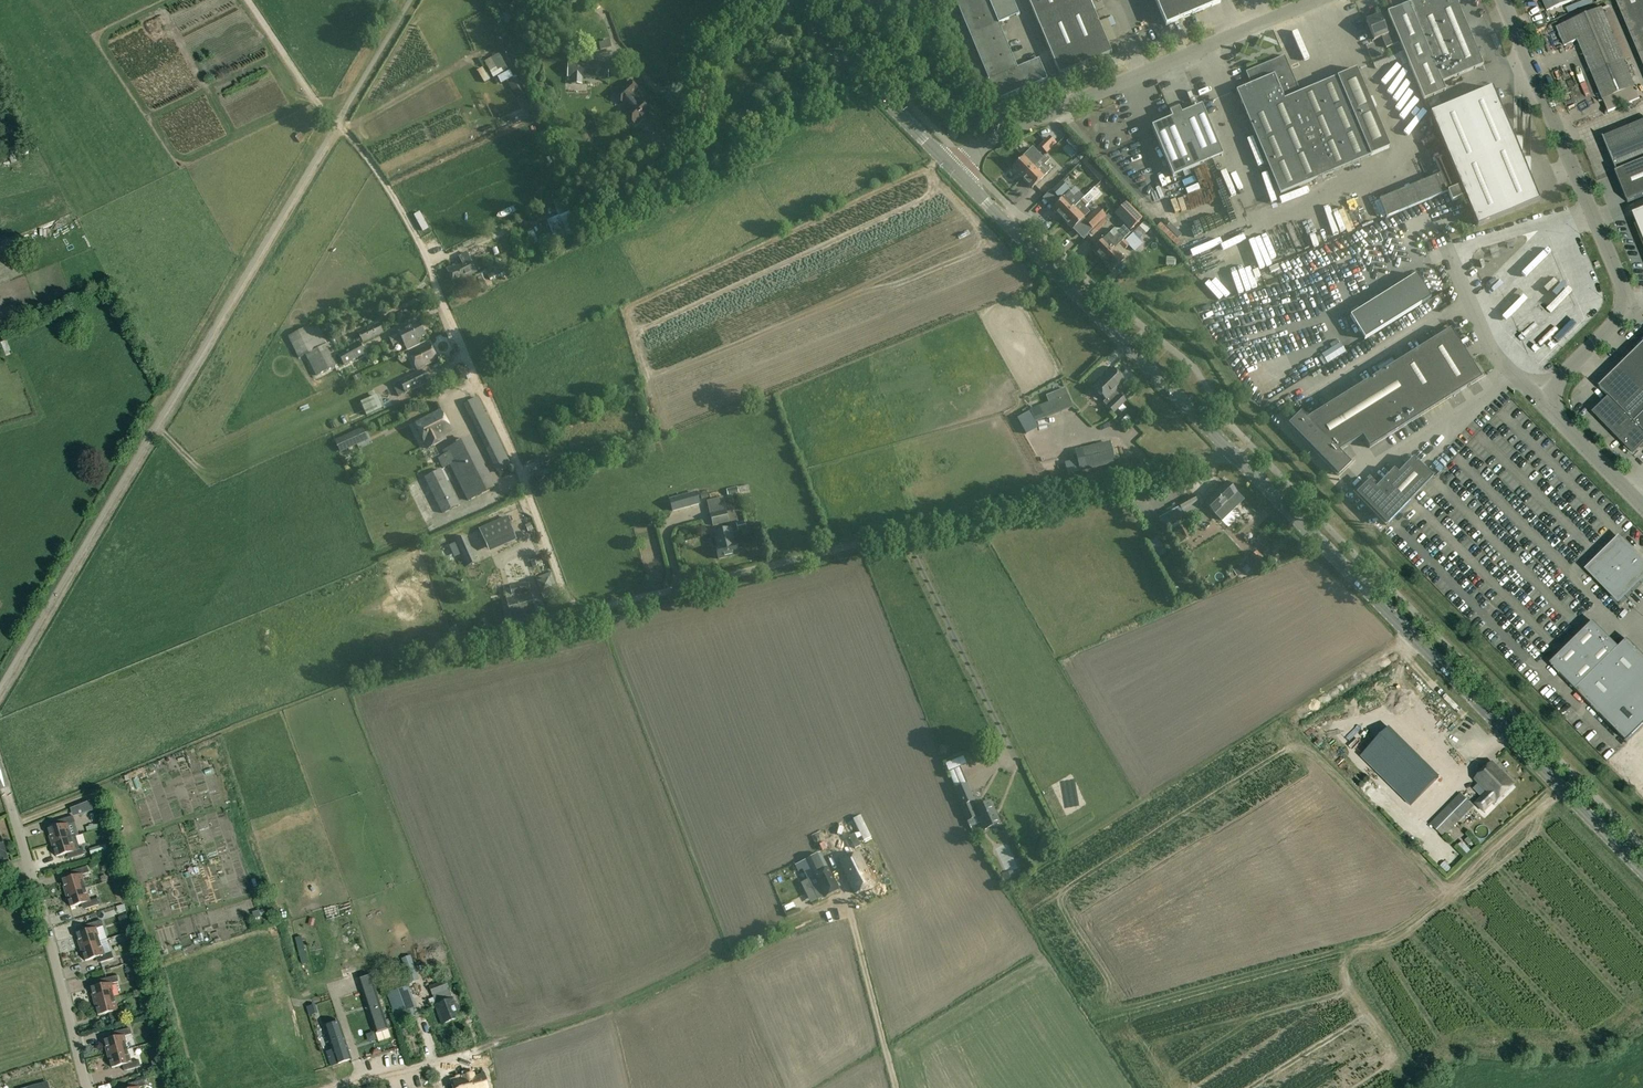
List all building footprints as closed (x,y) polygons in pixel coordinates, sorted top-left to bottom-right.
[(999,23),(1019,15),(1013,0),(955,0),(989,79),(988,80),(996,100),(1047,79),(1039,58),(1017,68),(999,23)] [(1093,0),(1029,0),(1060,75),(1112,53),(1090,1),(1093,0)] [(1166,26),(1221,3),(1219,0),(1155,0),(1166,26)] [(1483,65),(1455,0),(1417,0),(1388,12),(1424,100),(1446,91),(1442,82),(1483,65)] [(1547,11),(1573,0),(1543,0),(1547,11)] [(1642,65),(1642,0),(1616,0),(1642,65)] [(1602,9),(1557,28),(1564,46),(1578,40),(1607,112),(1639,99),(1602,9)] [(1380,15),(1366,21),(1374,40),(1382,37),(1387,48),(1399,43),(1392,28),(1386,30),(1380,15)] [(506,71),(497,55),(491,58),(489,54),(483,58),(485,62),(494,78),(506,71)] [(1300,93),(1284,56),(1245,72),(1251,85),(1236,91),(1280,195),(1390,148),(1356,69),(1300,93)] [(595,65),(569,64),(568,77),(595,78),(595,65)] [(517,76),(513,77),(510,71),(498,78),(501,84),(508,80),(515,97),(521,95),(522,96),(525,95),(517,76)] [(639,101),(633,95),(638,89),(631,81),(616,95),(630,110),(626,113),(636,124),(651,110),(641,99),(639,101)] [(1452,202),(1465,197),(1466,197),(1478,226),(1539,200),(1531,179),(1531,159),(1522,159),(1523,138),(1514,139),(1493,88),(1431,113),(1454,169),(1380,200),(1387,218),(1448,192),(1452,202)] [(532,100),(519,105),(524,119),(538,114),(532,100)] [(1223,155),(1201,105),(1181,114),(1179,108),(1170,112),(1172,118),(1152,127),(1173,176),(1223,155)] [(1614,173),(1627,203),(1642,196),(1642,121),(1603,138),(1617,172),(1614,173)] [(1032,138),(1040,134),(1037,128),(1029,133),(1032,138)] [(1044,157),(1054,147),(1049,142),(1039,152),(1044,157)] [(1011,152),(1015,148),(1012,145),(1011,144),(1007,147),(1011,152)] [(1012,168),(1022,179),(1034,167),(1024,157),(1012,168)] [(1094,163),(1088,158),(1083,163),(1088,169),(1094,163)] [(1032,189),(1044,177),(1034,167),(1022,179),(1032,189)] [(1092,173),(1101,182),(1106,176),(1097,167),(1092,173)] [(1061,182),(1052,191),(1059,199),(1069,190),(1061,182)] [(1064,198),(1052,209),(1062,220),(1074,208),(1079,203),(1083,199),(1084,198),(1080,194),(1075,199),(1069,193),(1064,198)] [(1202,199),(1199,193),(1188,198),(1191,204),(1202,199)] [(1204,202),(1206,208),(1222,201),(1220,195),(1204,202)] [(1084,209),(1089,205),(1083,199),(1079,203),(1084,209)] [(1153,207),(1155,213),(1174,208),(1172,202),(1153,207)] [(1132,231),(1143,220),(1127,204),(1116,215),(1132,231)] [(1072,230),(1084,218),(1074,208),(1062,220),(1072,230)] [(1098,208),(1085,222),(1093,230),(1107,217),(1098,208)] [(1632,214),(1642,242),(1642,209),(1632,214)] [(1243,221),(1255,216),(1253,210),(1241,215),(1243,221)] [(559,217),(567,237),(581,231),(574,211),(559,217)] [(1310,221),(1314,231),(1319,229),(1315,219),(1310,221)] [(1132,234),(1139,241),(1151,229),(1144,222),(1132,234)] [(435,242),(441,239),(437,231),(432,234),(435,242)] [(1109,234),(1093,250),(1103,260),(1114,249),(1119,244),(1124,240),(1118,234),(1114,239),(1109,234)] [(1125,250),(1129,245),(1124,240),(1119,244),(1125,250)] [(1113,271),(1124,259),(1114,249),(1103,260),(1113,271)] [(459,256),(462,262),(447,269),(455,285),(478,274),(467,253),(459,256)] [(1319,264),(1331,260),(1328,253),(1317,257),(1319,264)] [(522,268),(516,256),(510,259),(516,271),(522,268)] [(485,270),(486,271),(476,276),(483,291),(493,286),(490,281),(508,273),(503,262),(485,270)] [(1431,298),(1417,275),(1350,316),(1365,340),(1431,298)] [(1445,289),(1435,295),(1442,306),(1452,300),(1445,289)] [(383,332),(379,323),(359,333),(363,341),(383,332)] [(403,340),(408,350),(420,344),(417,338),(425,335),(419,323),(399,333),(400,333),(389,338),(393,345),(403,340)] [(288,336),(299,358),(306,355),(316,376),(336,366),(330,355),(334,353),(330,343),(326,344),(317,325),(310,328),(310,326),(288,336)] [(1451,329),(1307,419),(1301,412),(1292,421),(1289,425),(1292,428),(1335,472),(1339,476),(1342,472),(1351,463),(1339,451),(1363,436),(1370,448),(1469,385),(1470,386),(1482,378),(1477,370),(1477,371),(1473,365),(1471,361),(1471,362),(1451,329)] [(339,345),(346,342),(342,334),(335,338),(339,345)] [(4,340),(6,349),(13,348),(11,339),(4,340)] [(345,365),(366,354),(360,342),(338,354),(345,365)] [(409,353),(417,369),(438,359),(430,343),(409,353)] [(1642,414),(1642,343),(1598,387),(1609,398),(1594,413),(1613,433),(1629,418),(1634,423),(1642,414)] [(1093,386),(1106,400),(1107,399),(1111,403),(1107,407),(1113,413),(1126,400),(1120,394),(1119,395),(1115,391),(1126,381),(1113,367),(1093,386)] [(421,370),(399,381),(406,394),(428,383),(421,370)] [(1040,406),(1044,414),(1060,408),(1059,403),(1068,400),(1065,394),(1056,398),(1057,399),(1040,406)] [(379,395),(363,401),(367,411),(383,405),(379,395)] [(499,472),(511,466),(500,443),(477,397),(465,403),(472,418),(499,472)] [(441,410),(415,423),(428,448),(446,440),(443,435),(451,431),(441,410)] [(390,412),(384,416),(388,423),(394,419),(390,412)] [(1634,423),(1629,418),(1613,433),(1633,453),(1642,443),(1642,414),(1634,423)] [(340,453),(360,444),(355,432),(335,441),(340,453)] [(468,464),(478,459),(468,439),(444,451),(446,454),(439,458),(444,468),(451,464),(469,500),(493,488),(483,468),(473,473),(468,464)] [(1087,469),(1114,462),(1110,443),(1083,450),(1087,469)] [(417,456),(424,472),(433,467),(427,452),(417,456)] [(1376,488),(1369,481),(1363,488),(1356,494),(1386,524),(1433,477),(1413,458),(1398,473),(1394,469),(1376,488)] [(443,513),(459,505),(441,469),(425,477),(443,513)] [(425,478),(416,482),(420,492),(429,489),(425,478)] [(1205,503),(1215,514),(1237,493),(1226,482),(1205,503)] [(729,496),(734,518),(747,515),(741,493),(729,496)] [(1327,494),(1317,499),(1324,510),(1333,505),(1327,494)] [(670,500),(673,511),(692,506),(688,495),(670,500)] [(1202,509),(1194,495),(1179,503),(1186,517),(1202,509)] [(713,526),(729,522),(723,497),(707,501),(713,526)] [(506,518),(487,527),(496,547),(516,538),(506,518)] [(736,543),(734,543),(730,529),(715,532),(718,547),(716,547),(719,559),(739,555),(736,543)] [(478,562),(466,536),(455,541),(467,567),(478,562)] [(1638,562),(1640,561),(1619,539),(1588,570),(1618,601),(1640,579),(1638,578),(1642,573),(1642,567),(1638,562)] [(1257,552),(1250,558),(1260,567),(1266,561),(1257,552)] [(537,567),(539,564),(537,559),(530,561),(533,568),(537,567)] [(1179,591),(1192,585),(1184,567),(1171,574),(1179,591)] [(544,599),(558,594),(551,574),(537,579),(544,599)] [(510,587),(513,596),(530,592),(528,583),(510,587)] [(530,592),(513,596),(511,597),(512,600),(508,601),(513,625),(537,619),(531,595),(530,592)] [(1549,664),(1626,742),(1642,725),(1642,656),(1627,639),(1618,648),(1593,622),(1549,664)] [(1305,722),(1315,732),(1319,728),(1309,718),(1305,722)] [(1479,784),(1474,788),(1482,797),(1475,803),(1484,812),(1495,801),(1496,801),(1514,784),(1492,762),(1475,779),(1479,784)] [(1402,800),(1410,807),(1438,779),(1431,772),(1402,800)] [(955,789),(954,790),(961,806),(968,821),(976,817),(978,824),(982,822),(985,829),(999,823),(990,803),(978,808),(968,784),(955,789)] [(1445,809),(1430,824),(1443,836),(1445,834),(1461,818),(1472,806),(1468,802),(1459,794),(1445,809)] [(90,823),(88,815),(98,813),(95,797),(76,801),(81,824),(90,823)] [(848,837),(854,849),(860,846),(856,837),(860,835),(863,841),(871,837),(860,815),(852,819),(859,833),(855,835),(854,834),(848,837)] [(61,826),(47,830),(52,843),(70,837),(66,824),(74,822),(72,816),(59,820),(61,826)] [(70,837),(52,843),(56,857),(69,852),(71,859),(84,855),(82,848),(74,851),(70,837)] [(10,868),(3,849),(3,848),(0,839),(0,872),(10,868)] [(874,885),(858,853),(839,862),(855,894),(874,885)] [(811,865),(803,869),(818,900),(826,896),(838,890),(827,868),(823,859),(811,865)] [(75,876),(62,880),(66,894),(85,888),(81,875),(88,872),(86,866),(73,870),(75,876)] [(1018,880),(1015,870),(1001,873),(1004,883),(1018,880)] [(85,888),(66,894),(70,907),(83,903),(85,909),(98,905),(96,899),(89,901),(85,888)] [(61,933),(79,927),(76,915),(57,921),(61,933)] [(89,930),(76,934),(80,948),(99,941),(95,928),(102,926),(100,920),(87,924),(89,930)] [(99,941),(80,948),(85,961),(98,956),(100,963),(113,958),(111,952),(103,955),(99,941)] [(409,956),(401,959),(409,982),(417,979),(409,956)] [(138,958),(128,961),(133,974),(142,971),(138,958)] [(347,975),(358,970),(354,961),(344,966),(347,975)] [(105,985),(91,988),(94,1002),(113,997),(110,984),(118,982),(117,976),(103,979),(105,985)] [(371,976),(359,980),(376,1032),(388,1029),(371,976)] [(445,980),(429,986),(432,995),(436,1005),(435,1005),(442,1024),(460,1017),(453,999),(452,999),(448,989),(445,980)] [(393,1015),(415,1007),(408,986),(385,994),(393,1015)] [(113,997),(94,1002),(98,1015),(112,1011),(114,1018),(126,1015),(125,1008),(117,1010),(113,997)] [(324,1027),(331,1050),(347,1045),(339,1022),(333,1024),(324,1027)] [(108,1054),(127,1049),(123,1037),(131,1035),(129,1028),(116,1031),(118,1037),(104,1041),(108,1054)] [(88,1033),(91,1039),(98,1036),(96,1030),(88,1033)] [(328,1056),(331,1066),(351,1059),(347,1045),(331,1050),(327,1051),(328,1056)] [(127,1049),(108,1054),(111,1068),(125,1064),(127,1071),(140,1067),(138,1060),(130,1063),(127,1049)] [(482,1067),(473,1070),(472,1067),(463,1069),(463,1072),(453,1074),(455,1084),(449,1085),(448,1083),(440,1085),(440,1087),(476,1087),(486,1086),(482,1067)] [(419,1072),(422,1085),(428,1083),(425,1071),(419,1072)] [(145,1086),(143,1079),(130,1083),(132,1087),(139,1087),(145,1086)]
